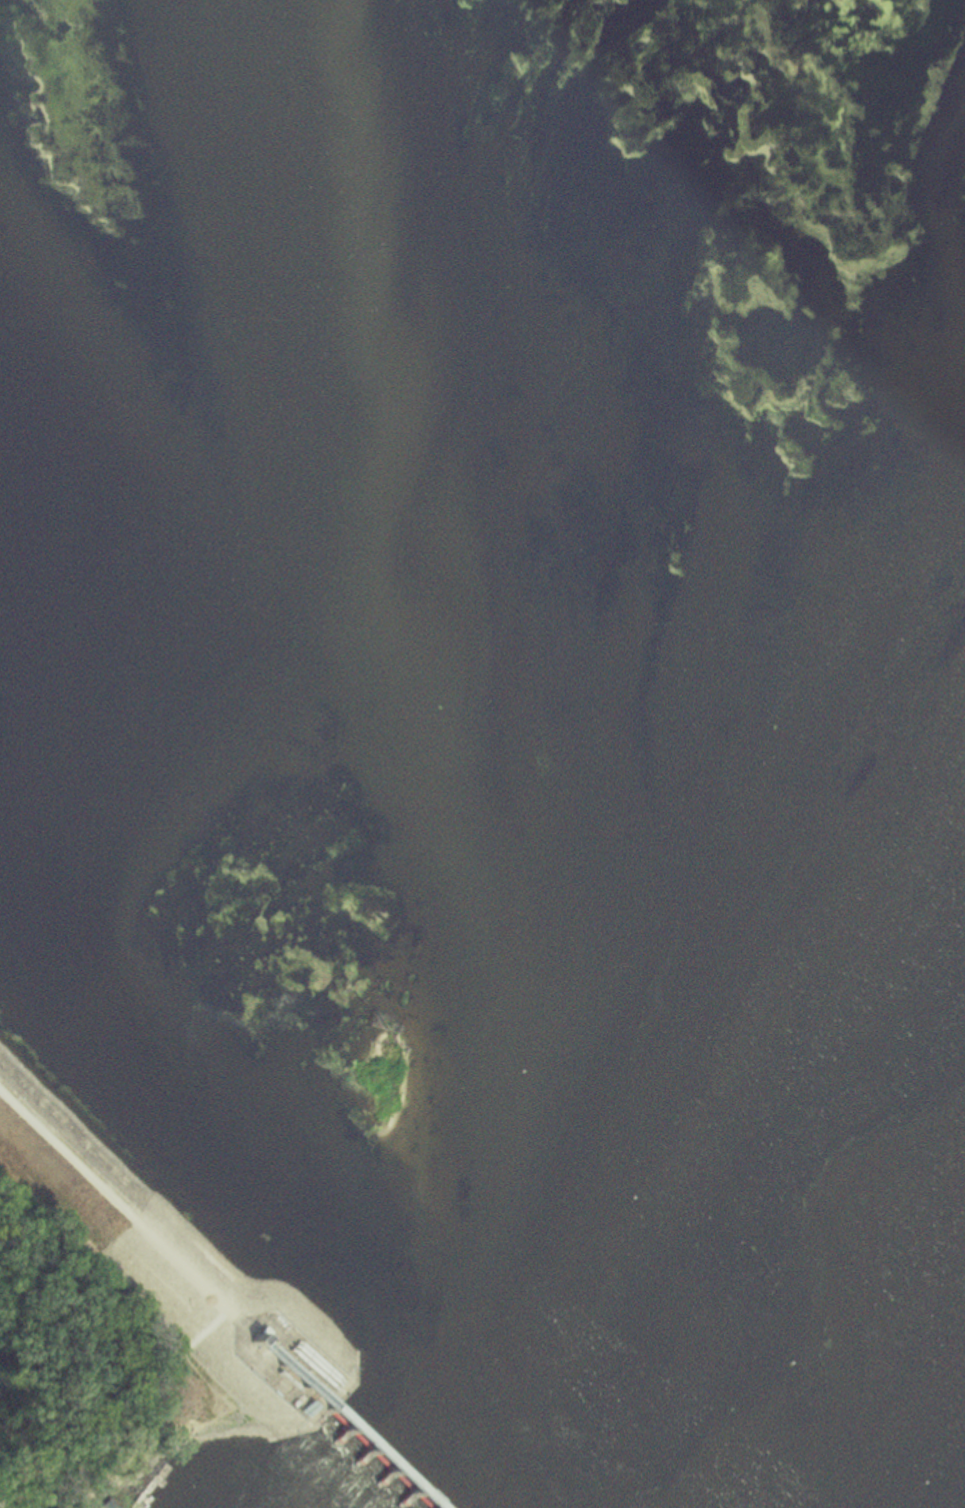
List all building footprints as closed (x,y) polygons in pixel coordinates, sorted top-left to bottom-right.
[(245,1337),(254,1346),(261,1339),(252,1330),(245,1337)] [(106,1500),(98,1507),(115,1507),(106,1500)]
